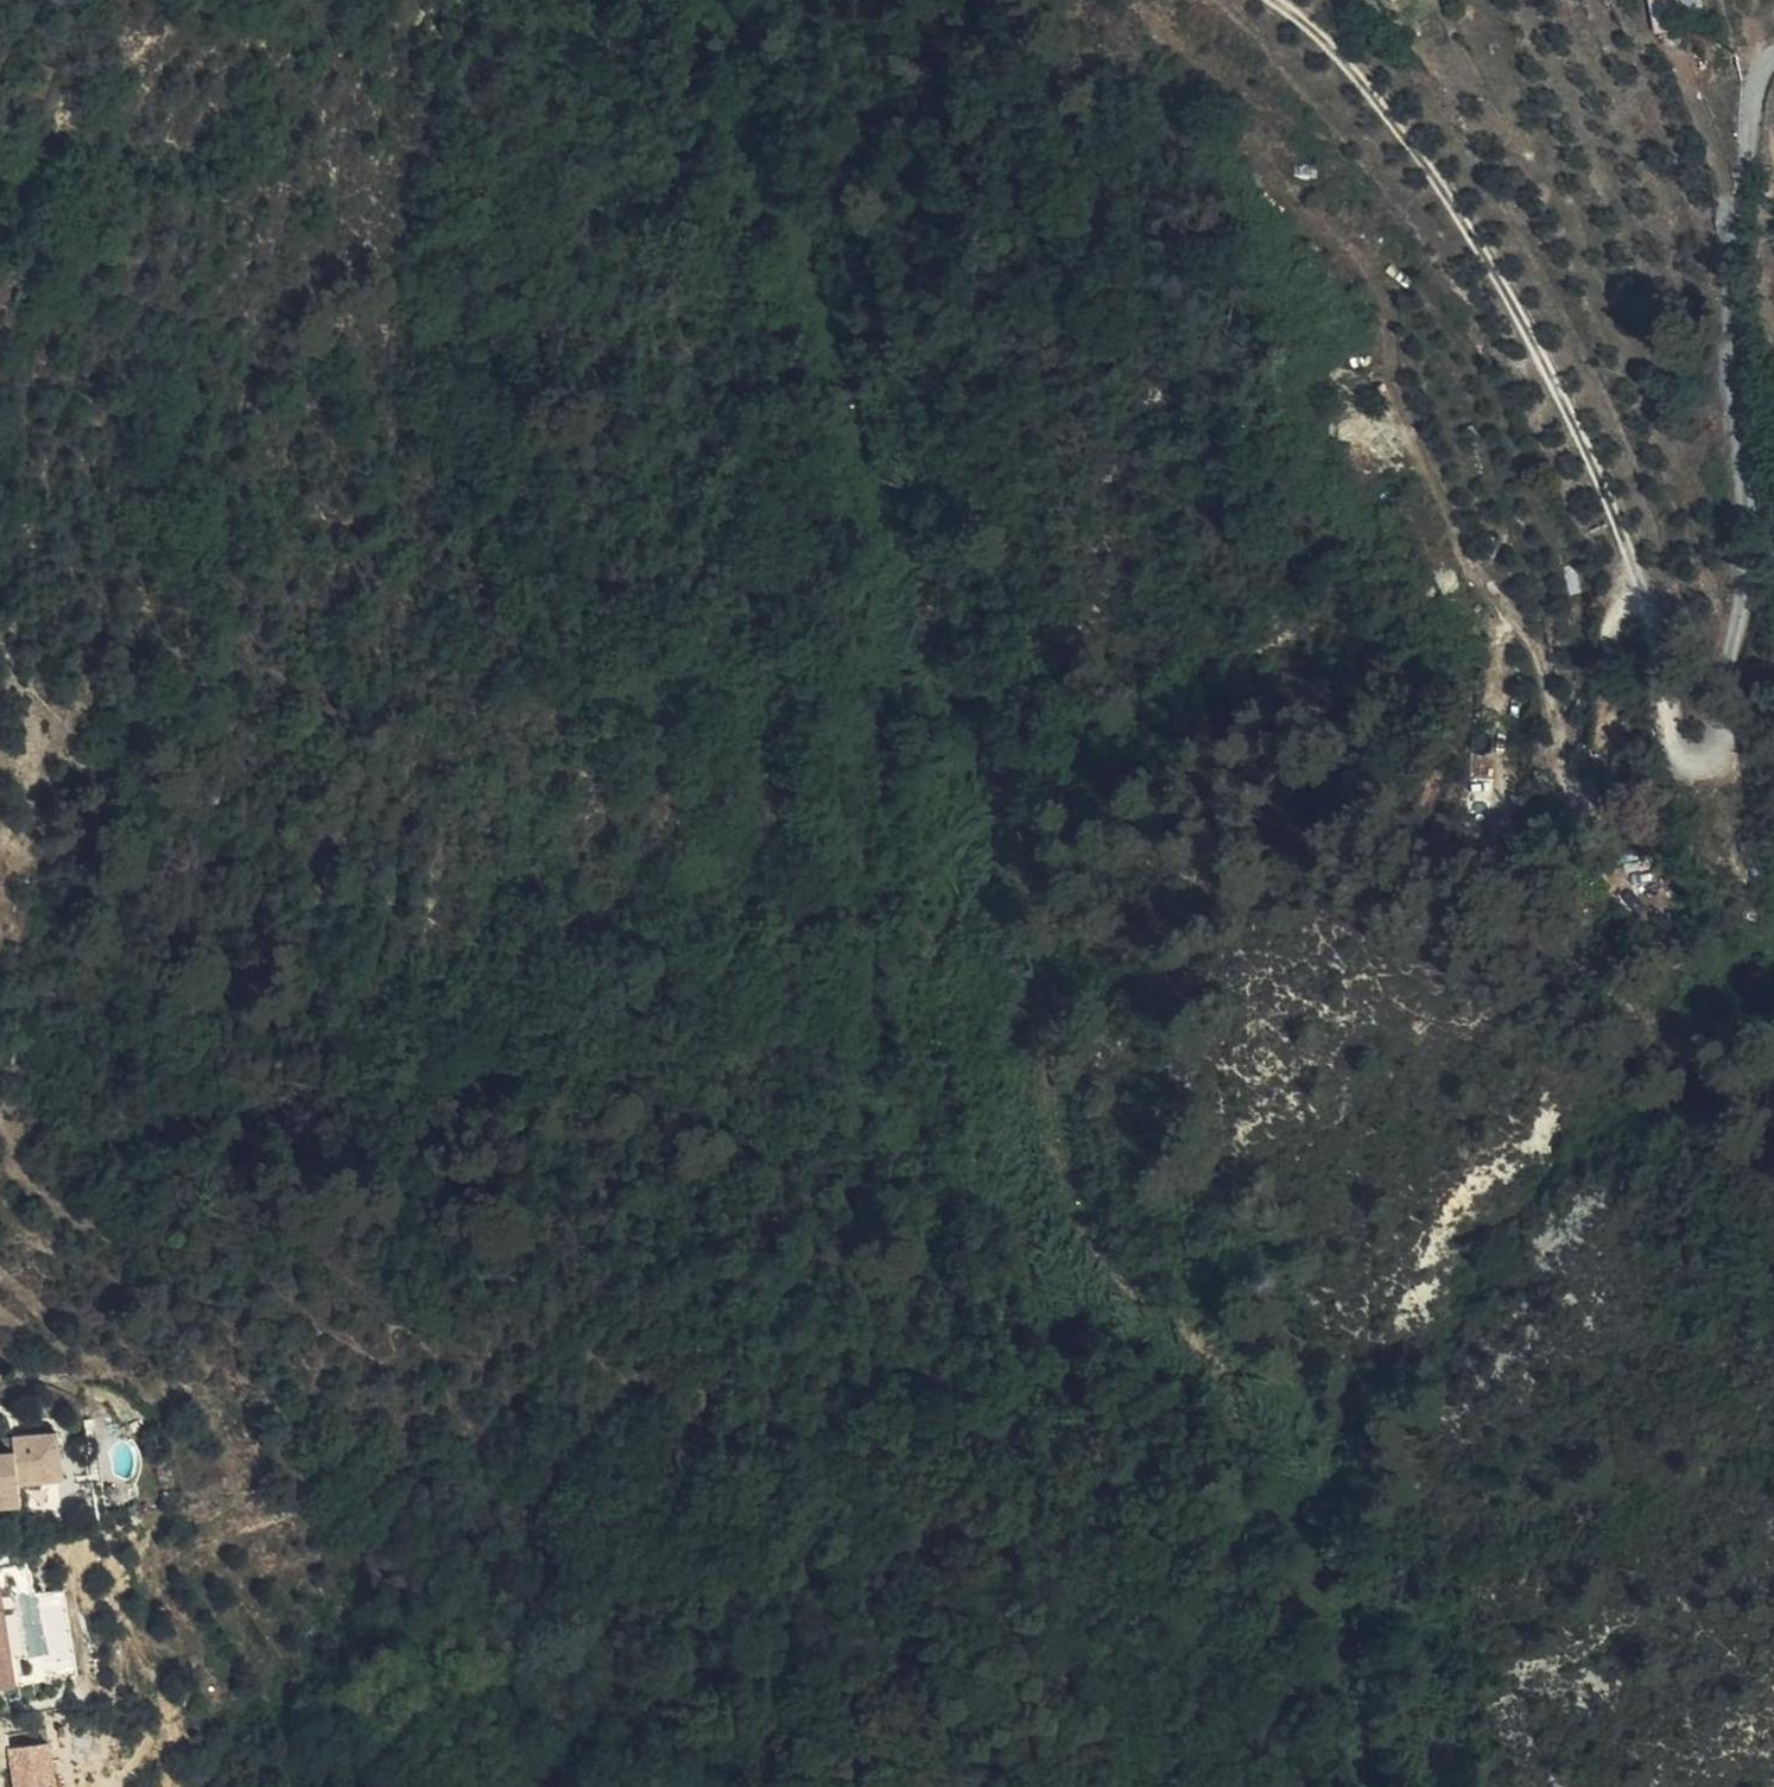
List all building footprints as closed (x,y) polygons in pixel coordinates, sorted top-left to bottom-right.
[(1678,14),(1676,0),(1653,0),(1657,28),(1680,24),(1678,14)] [(1706,10),(1704,0),(1676,0),(1678,14),(1706,10)] [(25,1501),(23,1481),(67,1477),(62,1426),(15,1431),(17,1448),(0,1450),(0,1503),(25,1501)] [(48,1510),(6,1514),(7,1528),(0,1529),(0,1589),(18,1586),(17,1570),(55,1565),(48,1510)] [(31,1673),(29,1644),(0,1647),(0,1677),(31,1673)] [(32,1687),(31,1673),(0,1677),(0,1690),(32,1687)] [(36,1731),(32,1687),(0,1690),(0,1735),(36,1731)] [(0,1735),(0,1765),(39,1761),(36,1731),(0,1735)]
